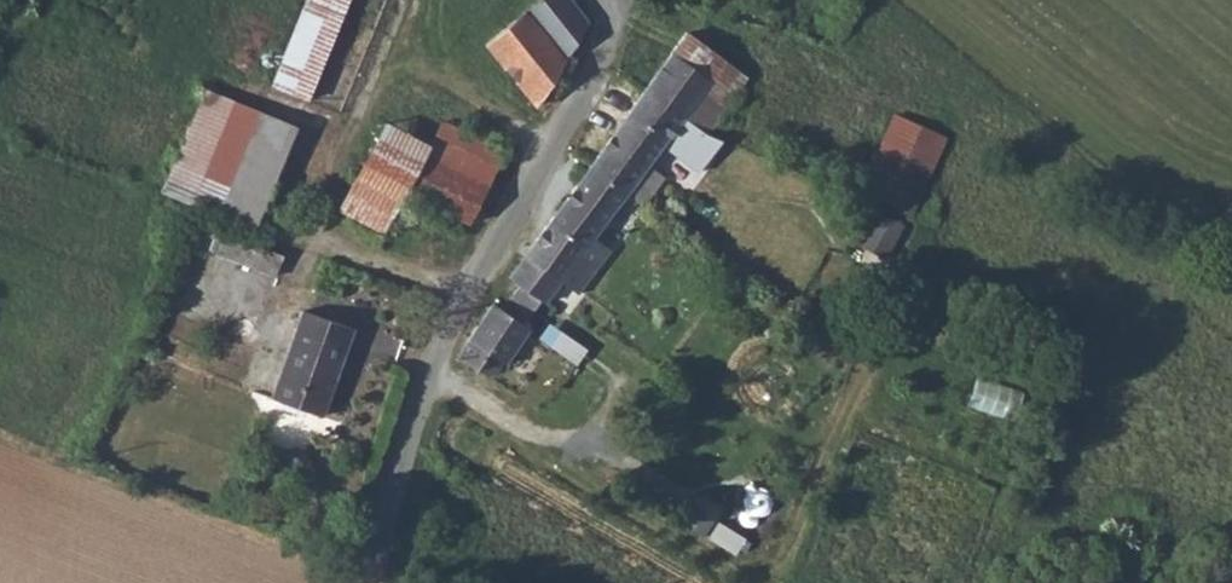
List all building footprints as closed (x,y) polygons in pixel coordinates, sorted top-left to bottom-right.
[(268,85),(337,108),(380,0),(302,0),(268,85)] [(481,43),(529,88),(584,17),(567,0),(521,0),(481,43)] [(687,27),(646,81),(678,109),(699,123),(701,124),(747,71),(687,27)] [(646,81),(590,156),(622,181),(678,109),(646,81)] [(197,204),(248,223),(292,122),(193,86),(151,186),(197,204)] [(916,211),(951,134),(896,110),(862,187),(916,211)] [(428,146),(407,189),(467,226),(507,150),(440,117),(428,146)] [(380,118),(334,208),(384,236),(407,189),(428,146),(380,118)] [(489,298),(454,348),(472,363),(477,357),(489,366),(520,323),(542,289),(552,277),(572,290),(606,245),(586,229),(622,181),(590,156),(510,261),(524,272),(501,305),(489,298)] [(886,258),(906,222),(875,206),(856,242),(886,258)] [(300,303),(270,388),(316,406),(347,321),(300,303)] [(979,375),(969,404),(1012,418),(1022,389),(979,375)] [(707,533),(717,514),(694,501),(683,521),(707,533)]
